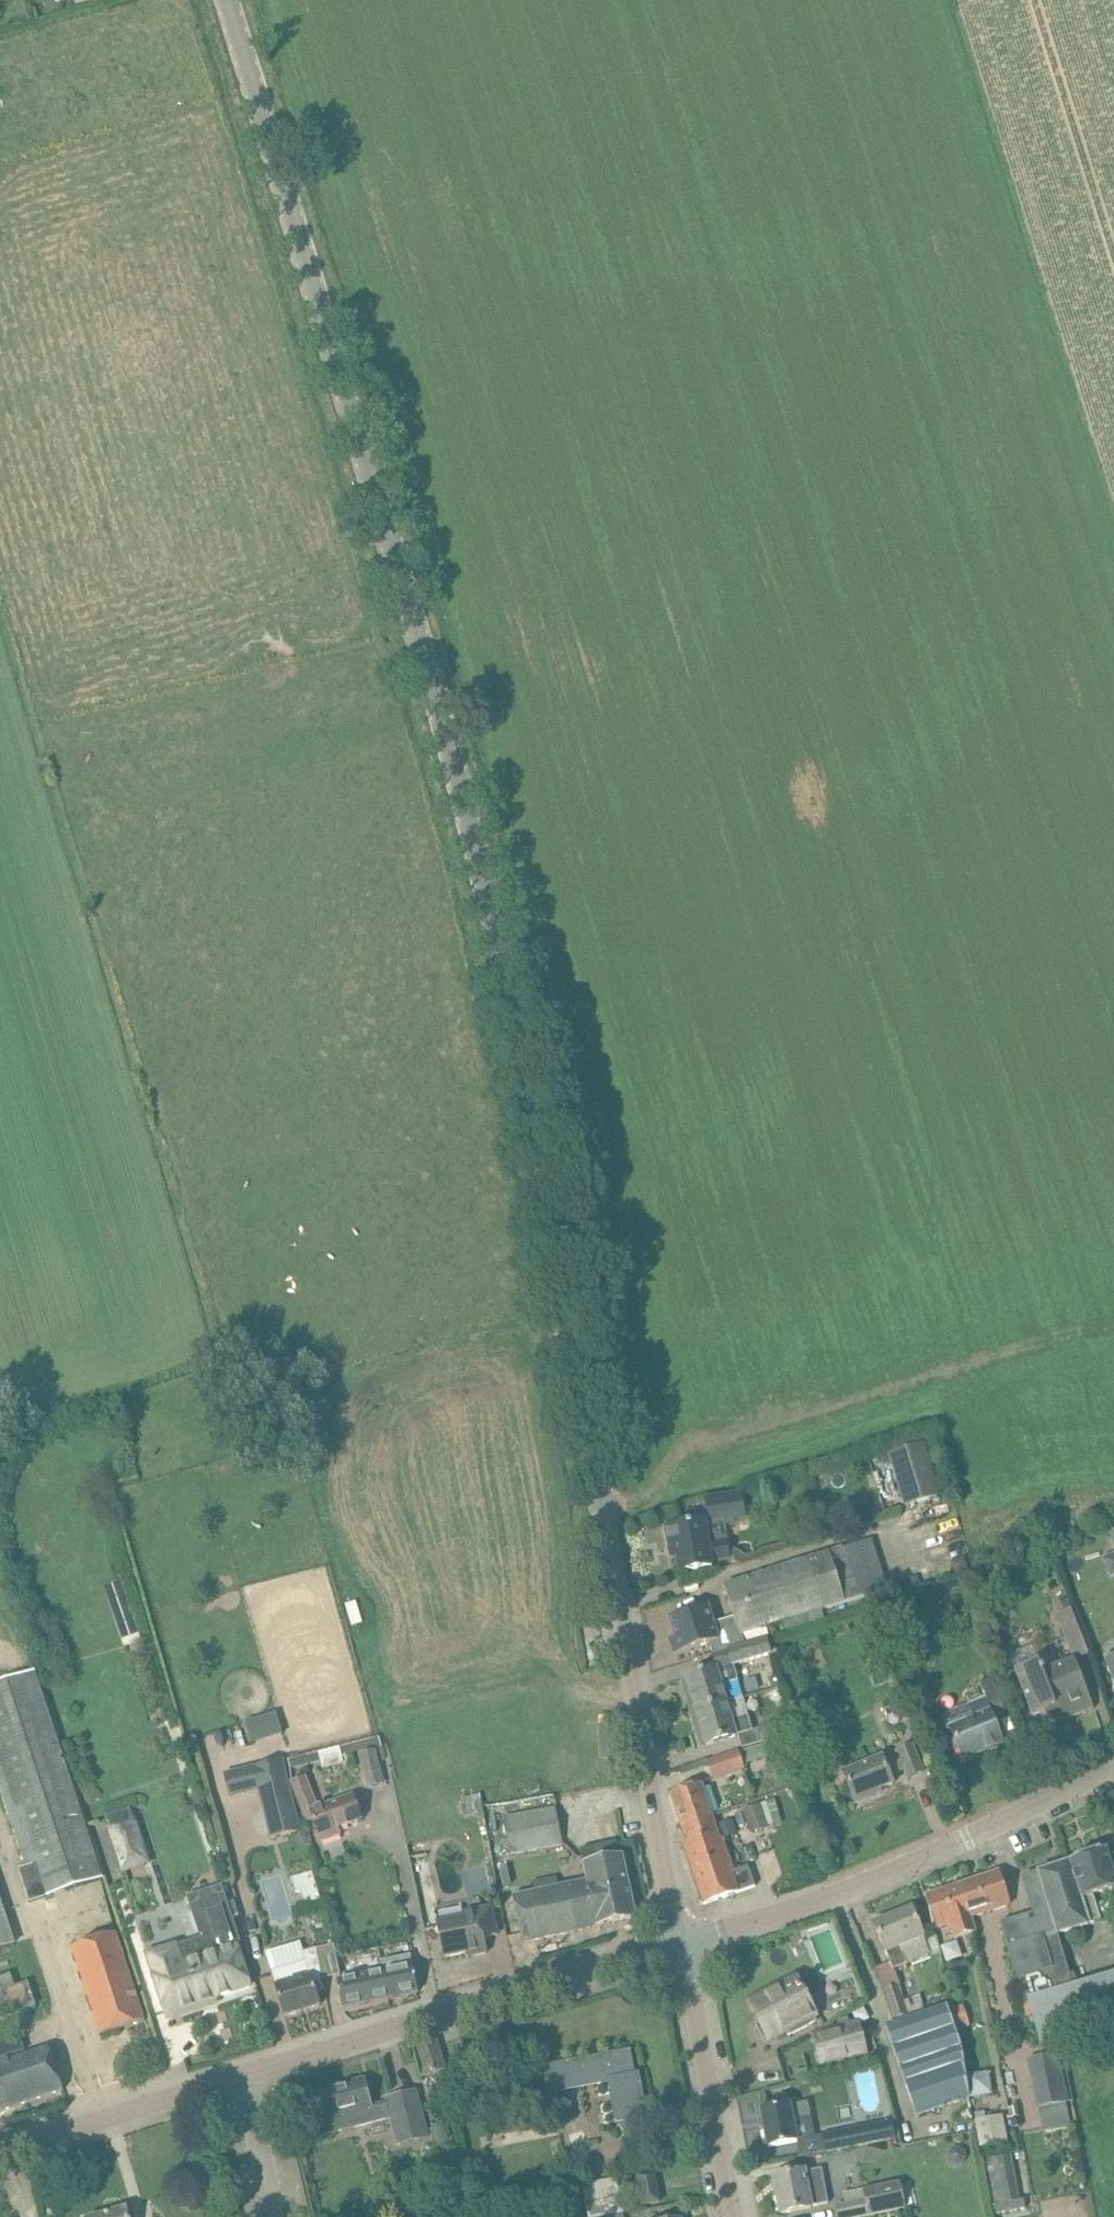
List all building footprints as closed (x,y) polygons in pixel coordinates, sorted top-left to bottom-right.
[(890,1457),(906,1507),(939,1497),(924,1446),(890,1457)] [(711,1521),(745,1516),(742,1494),(707,1500),(711,1521)] [(681,1572),(712,1567),(711,1560),(729,1557),(727,1541),(708,1544),(705,1522),(667,1528),(670,1547),(677,1546),(681,1572)] [(741,1636),(887,1590),(872,1540),(725,1586),(735,1618),(741,1636)] [(964,1559),(956,1562),(954,1567),(956,1575),(968,1572),(964,1559)] [(887,1586),(891,1597),(906,1592),(903,1581),(887,1586)] [(358,1602),(347,1605),(353,1627),(364,1624),(358,1602)] [(713,1654),(713,1656),(744,1647),(744,1644),(741,1636),(735,1618),(714,1624),(709,1607),(670,1620),(676,1639),(670,1641),(674,1655),(710,1644),(713,1654)] [(1071,1609),(1057,1615),(1071,1650),(1085,1644),(1071,1609)] [(717,1669),(687,1678),(692,1694),(689,1695),(687,1698),(691,1713),(743,1698),(734,1666),(771,1655),(766,1640),(744,1647),(713,1656),(717,1669)] [(1094,1709),(1075,1660),(1043,1672),(1039,1662),(1016,1671),(1033,1716),(1045,1711),(1050,1726),(1057,1723),(1056,1719),(1073,1713),(1074,1716),(1094,1709)] [(101,1879),(34,1673),(0,1684),(0,1781),(28,1867),(19,1870),(30,1902),(101,1879)] [(970,1706),(942,1718),(947,1731),(951,1729),(964,1760),(981,1753),(979,1749),(1001,1740),(992,1717),(1006,1711),(1000,1696),(993,1680),(981,1684),(987,1699),(970,1706)] [(706,1746),(736,1737),(736,1736),(753,1731),(743,1698),(691,1713),(696,1728),(699,1730),(702,1729),(706,1746)] [(838,1706),(821,1713),(827,1728),(844,1721),(838,1706)] [(251,1742),(282,1735),(276,1711),(246,1719),(251,1742)] [(793,1734),(789,1719),(760,1728),(764,1743),(793,1734)] [(213,1731),(196,1739),(206,1759),(223,1751),(213,1731)] [(379,1737),(339,1746),(339,1747),(341,1756),(376,1748),(381,1746),(379,1737)] [(738,1753),(708,1762),(715,1779),(744,1769),(742,1764),(778,1752),(774,1741),(738,1753)] [(883,1758),(844,1774),(856,1804),(874,1797),(872,1793),(893,1784),(890,1775),(904,1770),(908,1778),(924,1772),(913,1745),(897,1752),(899,1758),(885,1764),(883,1758)] [(319,1752),(288,1760),(291,1769),(321,1761),(319,1752)] [(377,1753),(361,1755),(369,1787),(385,1785),(377,1753)] [(225,1775),(229,1790),(267,1781),(272,1802),(263,1804),(271,1839),(299,1832),(283,1762),(225,1775)] [(307,1782),(298,1786),(293,1788),(300,1803),(308,1823),(314,1821),(322,1841),(340,1835),(338,1829),(362,1820),(353,1796),(317,1809),(307,1782)] [(681,1827),(713,1816),(702,1783),(670,1794),(681,1827)] [(750,1833),(769,1826),(762,1804),(743,1811),(750,1833)] [(510,1854),(563,1845),(556,1809),(504,1818),(510,1854)] [(704,1905),(756,1887),(748,1867),(734,1872),(723,1838),(721,1839),(713,1816),(681,1827),(687,1844),(683,1845),(704,1905)] [(581,1850),(588,1881),(513,1897),(523,1944),(637,1919),(623,1856),(620,1857),(616,1842),(581,1850)] [(119,1854),(124,1867),(147,1860),(143,1846),(119,1854)] [(1069,1862),(1081,1900),(1082,1900),(1090,1925),(1102,1921),(1094,1896),(1113,1889),(1113,1870),(1107,1850),(1069,1862)] [(1069,1862),(1023,1878),(1034,1915),(1003,1924),(1027,2004),(1030,2003),(1043,2046),(1045,2046),(1044,2042),(1075,2033),(1076,2036),(1077,2036),(1076,2032),(1108,2023),(1109,2027),(1110,2026),(1109,2023),(1113,2021),(1113,1976),(1096,1982),(1096,1981),(1095,1981),(1095,1982),(1074,1988),(1058,1935),(1090,1925),(1082,1900),(1081,1900),(1069,1862)] [(1010,1906),(999,1871),(961,1884),(971,1918),(1010,1906)] [(313,1873),(293,1879),(297,1893),(302,1892),(306,1906),(322,1901),(313,1873)] [(971,1918),(961,1884),(927,1895),(934,1916),(937,1928),(952,1924),(957,1937),(975,1931),(971,1918)] [(216,2004),(215,1999),(250,1987),(247,1975),(249,1974),(240,1947),(241,1947),(231,1917),(238,1915),(234,1902),(227,1905),(222,1890),(192,1900),(205,1939),(198,1941),(204,1958),(182,1965),(176,1946),(147,1955),(153,1975),(167,2019),(216,2004)] [(438,1923),(445,1958),(475,1951),(476,1956),(487,1953),(484,1938),(498,1935),(491,1907),(475,1911),(476,1915),(438,1923)] [(909,2015),(899,1987),(902,1986),(895,1969),(930,1954),(912,1909),(874,1924),(886,1952),(891,1963),(876,1970),(894,2020),(909,2015)] [(316,1930),(319,1943),(332,1940),(330,1927),(316,1930)] [(72,1948),(101,2036),(145,2021),(116,1934),(72,1948)] [(302,1942),(266,1953),(285,2017),(320,2006),(316,1993),(325,1991),(321,1976),(322,1976),(317,1949),(316,1948),(305,1951),(302,1942)] [(317,1949),(322,1976),(323,1979),(341,1976),(337,1958),(334,1945),(317,1949)] [(411,1953),(387,1958),(390,1972),(338,1982),(343,2008),(418,1992),(411,1953)] [(35,2006),(28,1983),(15,1988),(10,1975),(0,1979),(0,2018),(35,2006)] [(796,1982),(753,2003),(770,2037),(785,2029),(789,2036),(816,2022),(796,1982)] [(946,2007),(886,2027),(916,2117),(968,2099),(962,2052),(946,2007)] [(865,2055),(857,2025),(815,2036),(823,2066),(865,2055)] [(20,2039),(0,2045),(0,2059),(24,2051),(20,2039)] [(427,2077),(445,2070),(437,2043),(418,2048),(422,2061),(427,2077)] [(64,2091),(49,2047),(0,2063),(0,2112),(64,2091)] [(549,2091),(597,2082),(607,2080),(616,2125),(648,2118),(639,2073),(635,2074),(631,2050),(595,2057),(595,2059),(555,2066),(555,2064),(544,2066),(549,2091)] [(1027,2060),(1037,2110),(1065,2104),(1071,2103),(1061,2053),(1055,2055),(1027,2060)] [(807,2070),(794,2073),(797,2083),(809,2079),(807,2070)] [(388,2103),(371,2107),(365,2080),(319,2092),(319,2093),(304,2097),(315,2137),(392,2118),(399,2144),(427,2137),(416,2093),(388,2100),(388,2103)] [(761,2110),(769,2147),(798,2142),(794,2122),(811,2118),(808,2102),(791,2106),(791,2105),(761,2110)] [(1010,2118),(1019,2117),(1017,2108),(1009,2109),(1010,2118)] [(891,2123),(824,2136),(827,2153),(894,2140),(891,2123)] [(981,2134),(983,2148),(1009,2143),(1006,2129),(981,2134)] [(1017,2184),(1012,2157),(987,2162),(992,2189),(1017,2184)] [(774,2177),(781,2214),(812,2208),(811,2207),(828,2204),(822,2169),(813,2171),(813,2170),(774,2177)] [(660,2202),(655,2176),(655,2174),(638,2177),(643,2205),(660,2202)] [(583,2185),(589,2216),(604,2216),(624,2213),(617,2178),(583,2185)] [(837,2206),(840,2216),(860,2216),(904,2208),(900,2183),(864,2190),(866,2200),(845,2204),(837,2206)] [(463,2186),(451,2189),(454,2200),(465,2197),(463,2186)] [(866,2200),(864,2190),(843,2194),(845,2204),(866,2200)] [(995,2204),(997,2213),(1026,2207),(1024,2198),(1020,2199),(995,2204)] [(126,2209),(97,2216),(128,2216),(126,2209)]
